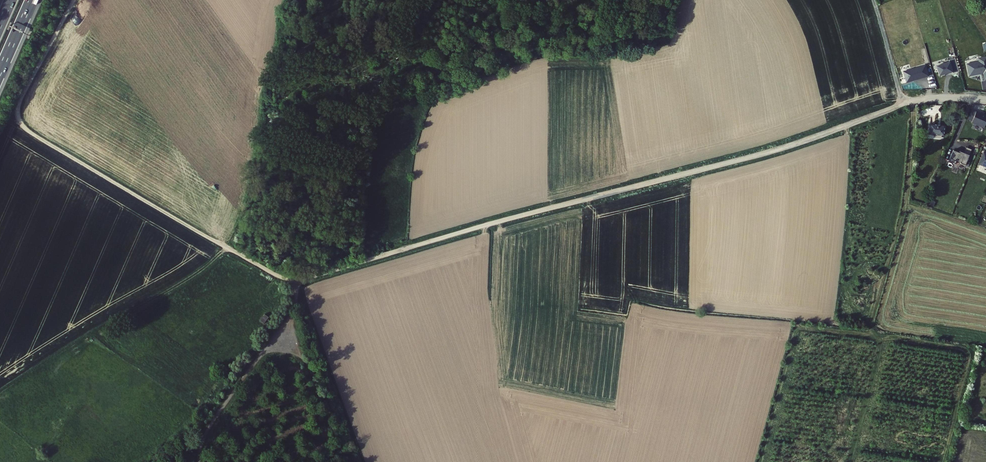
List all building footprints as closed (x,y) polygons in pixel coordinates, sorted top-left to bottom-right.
[(977,58),(977,61),(965,63),(968,75),(982,72),(983,80),(985,80),(985,56),(977,58)] [(950,63),(936,67),(940,78),(959,73),(954,59),(949,60),(950,63)] [(972,109),(967,121),(972,123),(971,124),(984,129),(985,125),(985,115),(972,109)] [(944,127),(930,127),(930,136),(944,137),(944,127)] [(971,150),(966,148),(963,155),(959,153),(959,154),(953,152),(950,160),(965,166),(971,150)] [(983,153),(978,166),(985,170),(985,154),(983,153)] [(265,312),(260,319),(264,323),(269,316),(265,312)]
